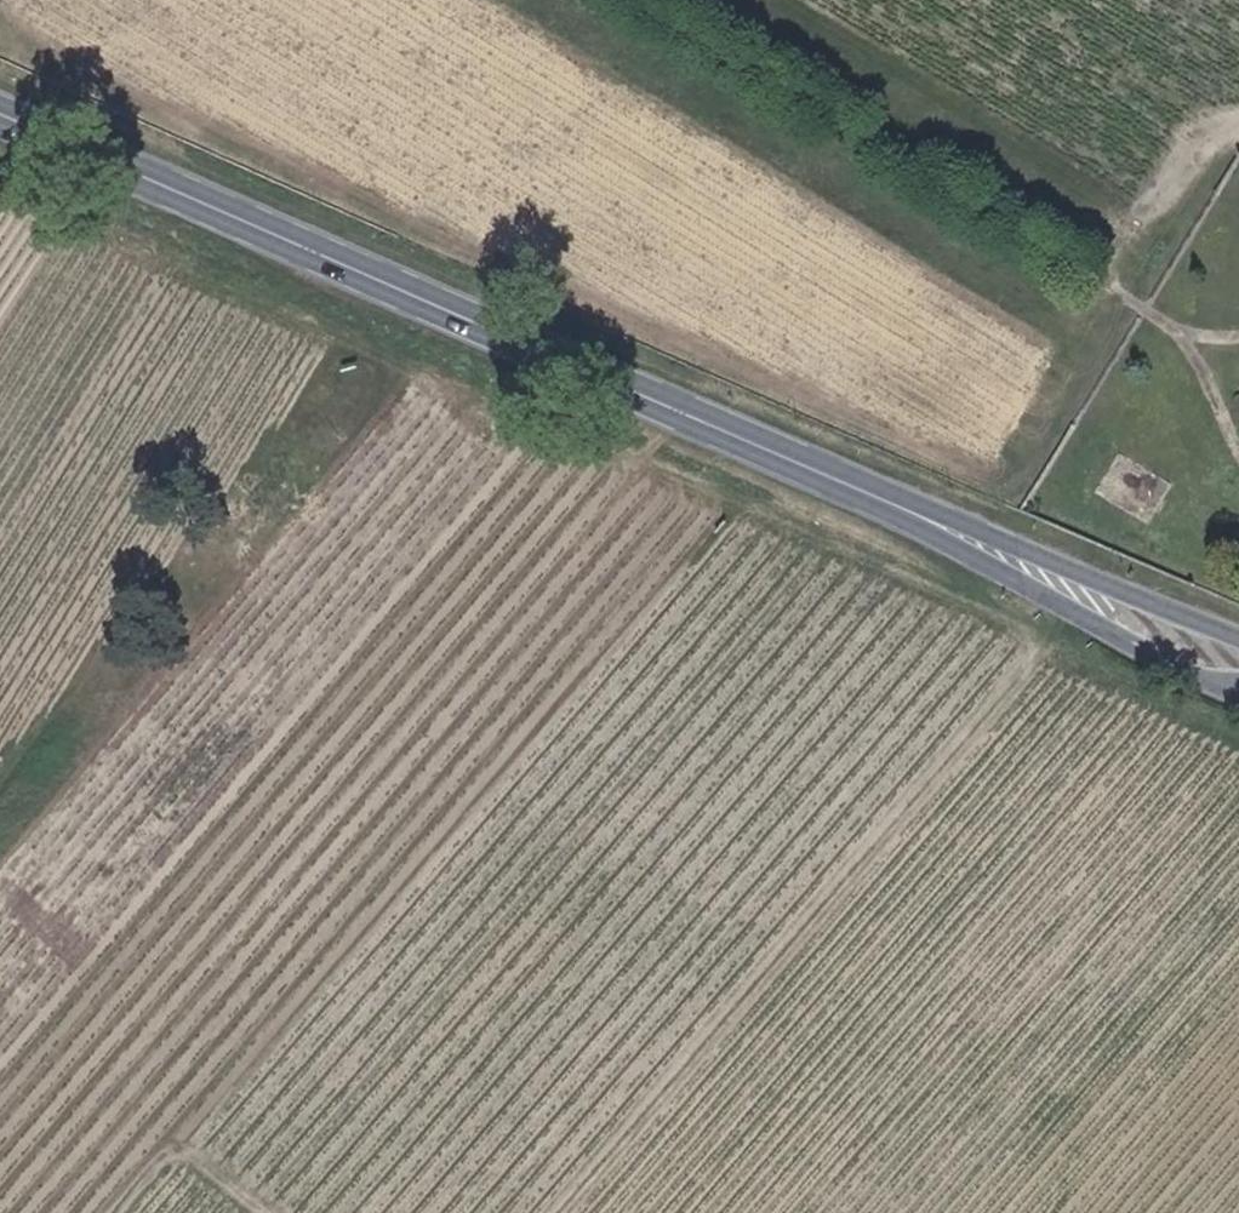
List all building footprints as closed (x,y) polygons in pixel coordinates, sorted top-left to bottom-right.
[(1176,477),(1120,445),(1094,492),(1150,522),(1176,477)]
